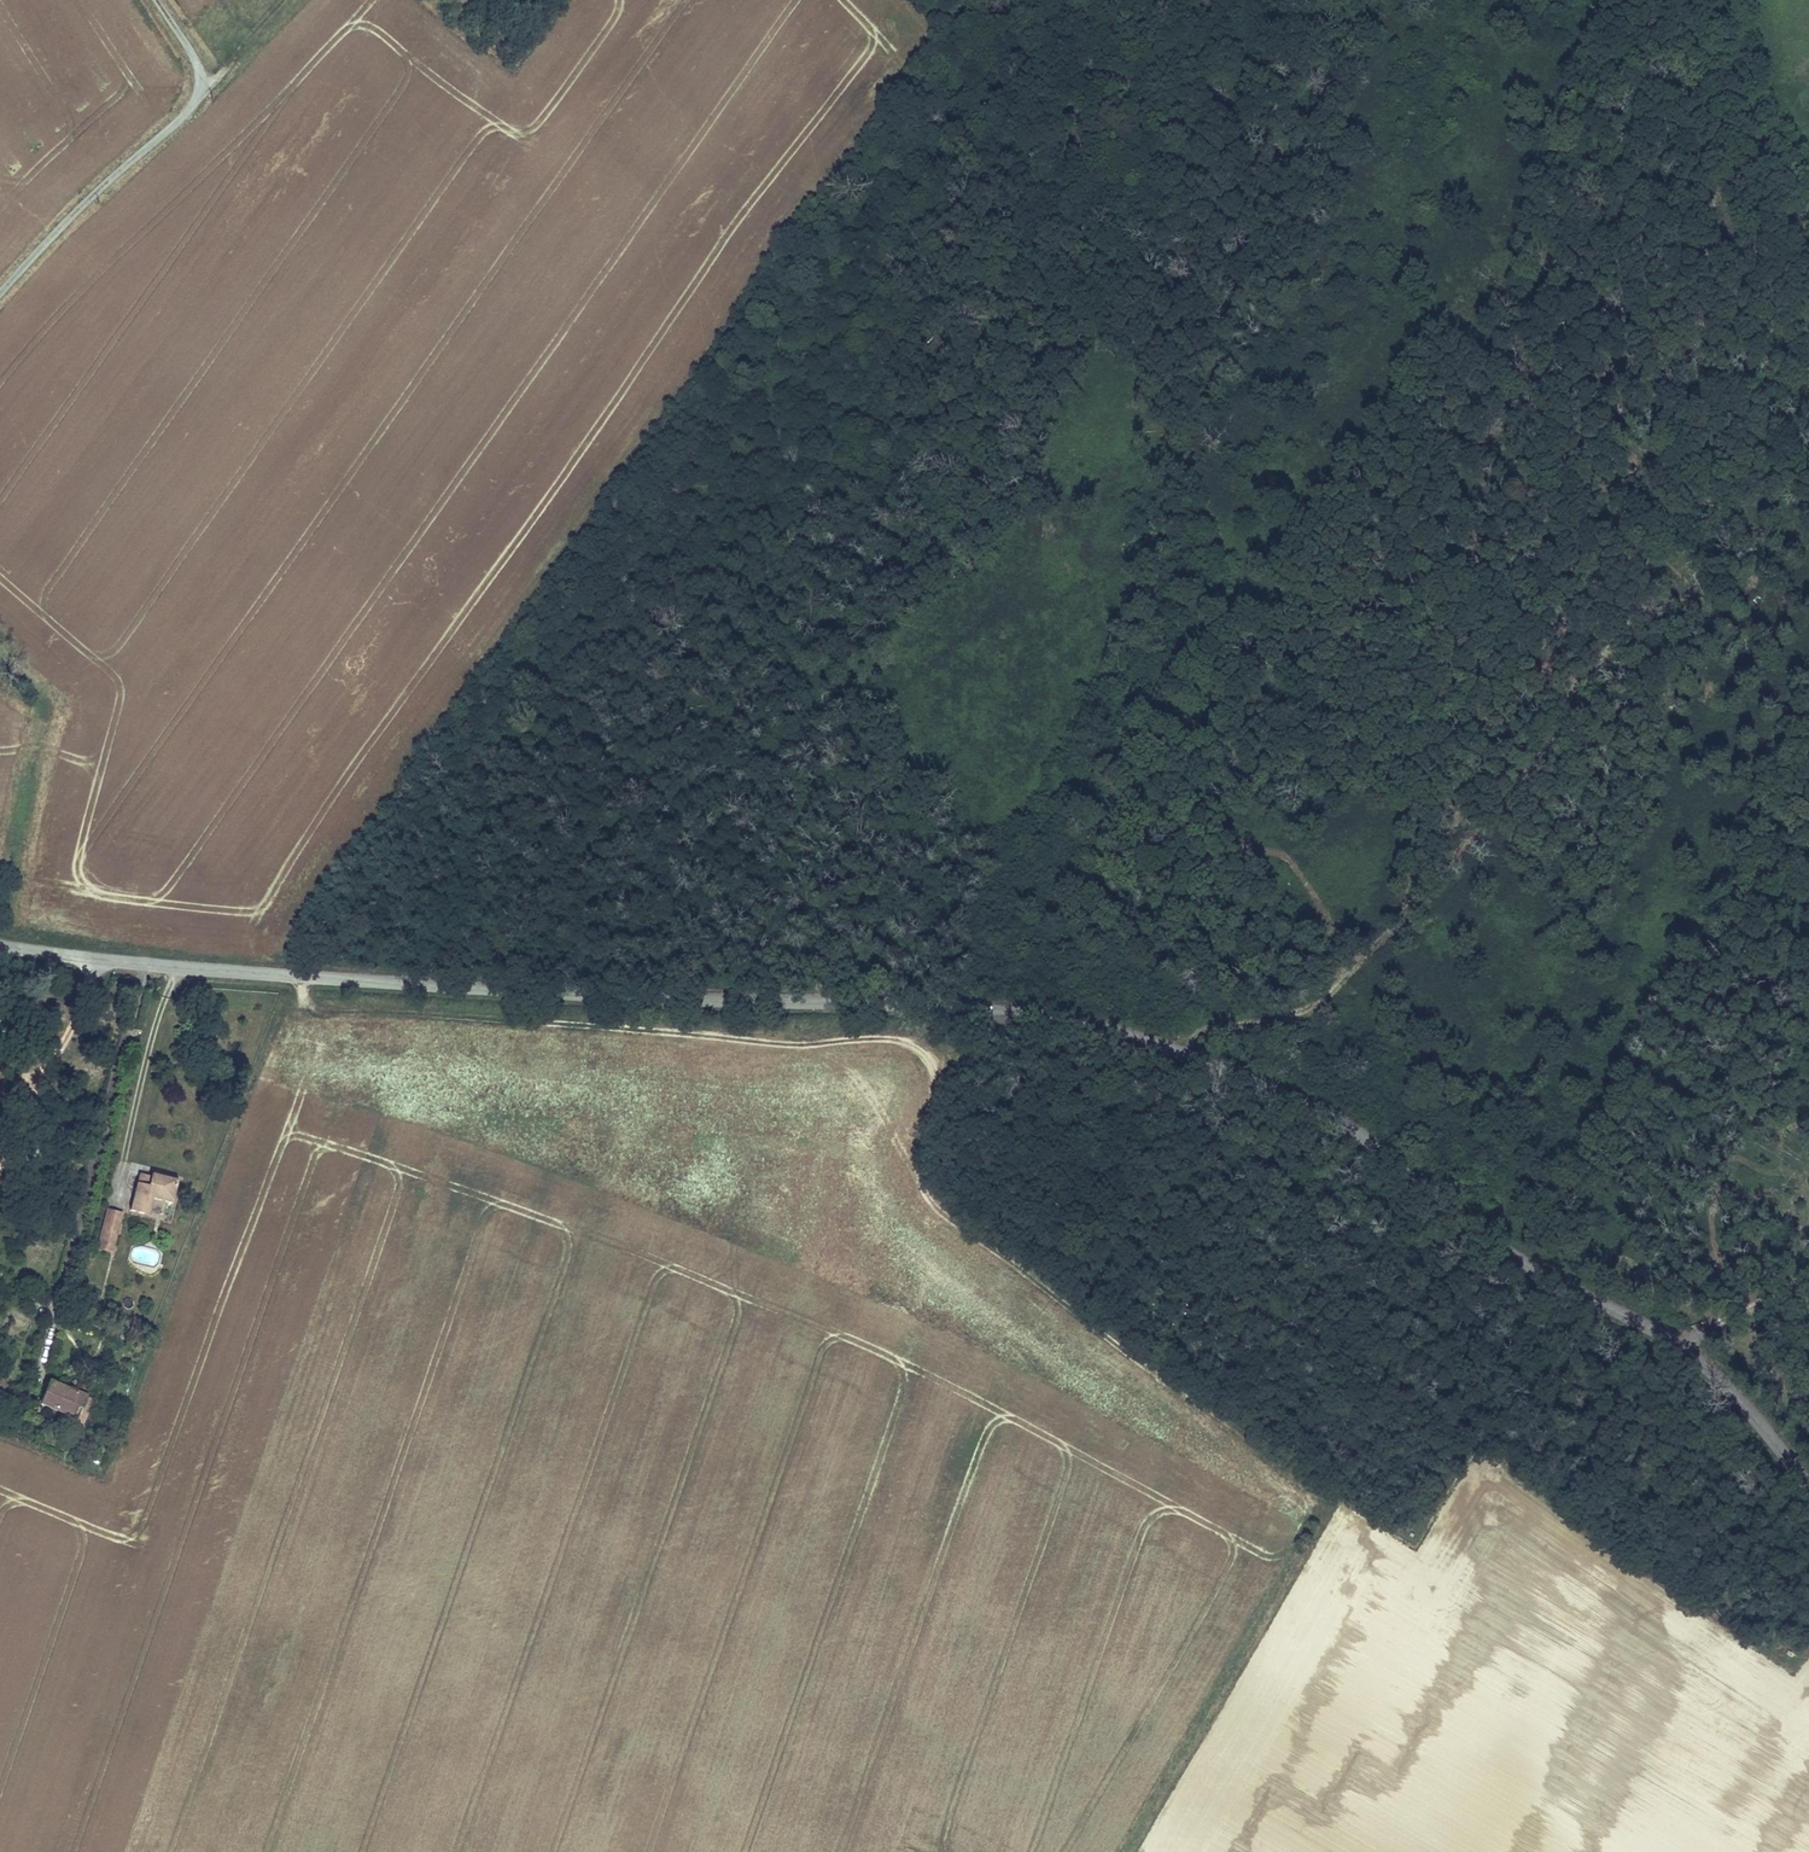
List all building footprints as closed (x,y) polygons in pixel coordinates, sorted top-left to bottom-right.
[(174,1204),(180,1181),(155,1174),(154,1177),(141,1175),(131,1211),(145,1214),(149,1198),(156,1200),(174,1204)] [(151,1216),(156,1200),(149,1198),(145,1214),(151,1216)] [(116,1232),(121,1216),(107,1212),(103,1227),(116,1232)] [(111,1251),(116,1232),(103,1227),(98,1248),(111,1251)] [(88,1396),(52,1381),(43,1403),(70,1414),(79,1418),(87,1398),(88,1396)] [(93,1401),(87,1398),(79,1418),(70,1414),(67,1421),(83,1427),(93,1401)]
